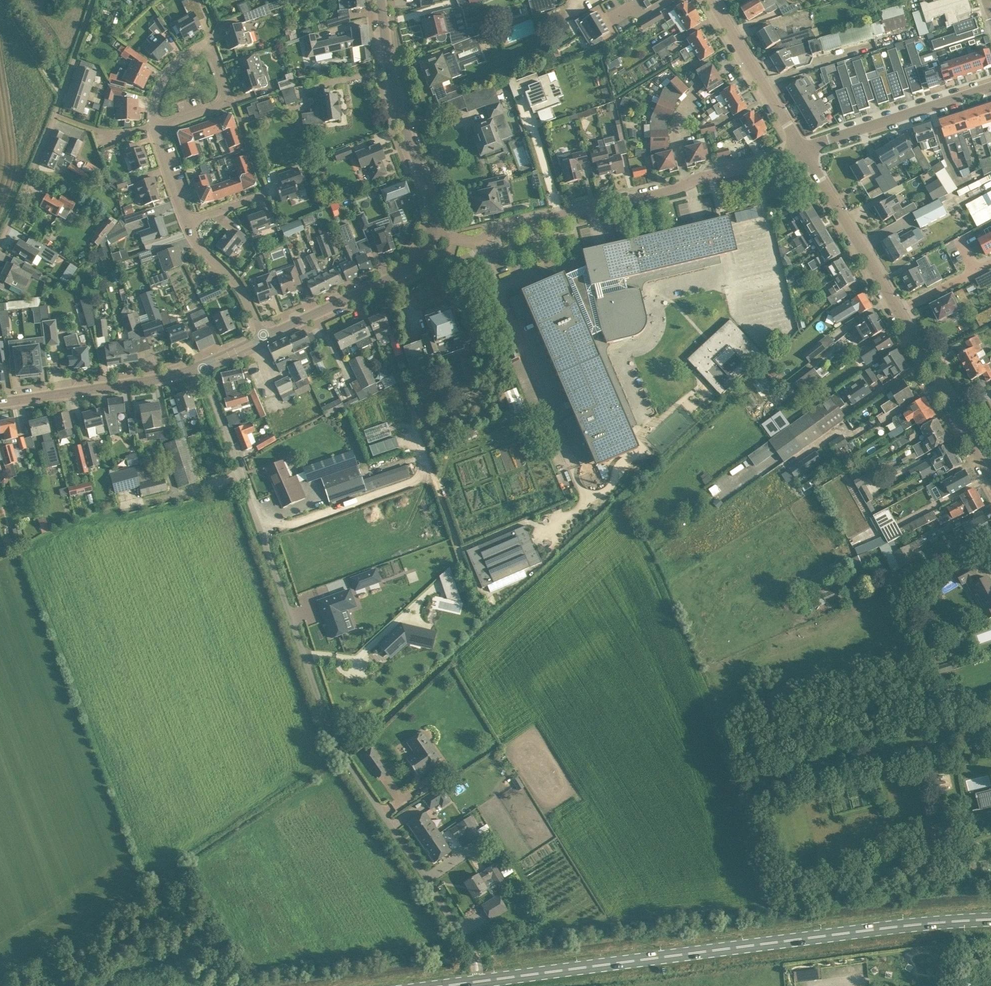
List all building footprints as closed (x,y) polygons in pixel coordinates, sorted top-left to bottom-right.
[(196,12),(202,9),(198,0),(187,0),(189,4),(192,3),(196,12)] [(243,14),(246,22),(259,18),(270,14),(269,12),(283,7),(280,0),(279,0),(267,4),(251,11),(250,12),(243,14)] [(340,11),(365,8),(364,0),(338,0),(340,11)] [(529,2),(533,15),(555,9),(554,6),(558,6),(556,0),(538,0),(529,2)] [(748,18),(749,20),(765,11),(766,12),(768,13),(769,13),(779,7),(784,15),(799,11),(795,3),(790,6),(786,0),(753,0),(742,7),(745,12),(744,13),(748,19),(748,18)] [(924,13),(964,0),(934,0),(934,2),(929,4),(926,2),(925,2),(925,0),(921,0),(920,0),(924,13)] [(924,13),(927,23),(930,32),(935,31),(935,29),(935,28),(933,21),(932,21),(934,18),(947,14),(949,19),(948,22),(946,22),(947,27),(971,19),(968,10),(972,8),(969,0),(964,0),(924,13)] [(673,10),(679,21),(695,11),(690,3),(688,4),(687,1),(678,6),(673,10)] [(881,11),(884,20),(904,14),(902,4),(881,11)] [(428,39),(431,38),(437,37),(437,38),(437,39),(438,39),(438,40),(439,41),(440,41),(441,41),(442,41),(443,41),(444,40),(445,39),(445,38),(445,37),(445,34),(446,34),(449,33),(450,37),(452,45),(488,32),(488,30),(488,29),(487,26),(486,25),(483,23),(481,22),(479,22),(477,22),(475,23),(474,24),(472,26),(472,28),(456,32),(450,9),(432,13),(433,14),(426,16),(427,19),(423,20),(428,39)] [(659,11),(645,20),(649,26),(663,18),(659,11)] [(695,11),(679,21),(686,31),(700,23),(698,20),(700,19),(695,11)] [(574,21),(582,34),(603,22),(596,12),(589,16),(587,13),(574,21)] [(175,23),(179,31),(184,40),(199,31),(196,26),(199,24),(200,25),(193,13),(175,23)] [(818,39),(785,49),(771,57),(781,73),(795,65),(791,57),(812,51),(813,55),(824,52),(824,53),(874,39),(874,36),(908,26),(904,14),(884,20),(870,24),(820,38),(820,39),(818,39)] [(154,21),(162,34),(168,30),(160,17),(154,21)] [(342,17),(327,22),(329,29),(344,24),(342,17)] [(971,20),(954,25),(956,33),(932,41),(935,50),(975,37),(973,31),(979,29),(975,18),(971,20)] [(609,32),(603,22),(582,34),(590,46),(595,45),(603,40),(601,37),(609,32)] [(248,32),(247,32),(245,33),(242,23),(230,26),(231,29),(225,31),(228,39),(226,40),(229,48),(231,50),(246,45),(248,46),(252,44),(253,42),(250,33),(248,32)] [(792,45),(785,49),(818,39),(811,29),(789,35),(788,34),(788,33),(787,32),(786,31),(784,31),(783,30),(781,30),(780,30),(778,30),(777,30),(776,31),(772,25),(758,34),(767,49),(781,41),(783,44),(789,41),(792,45)] [(315,34),(303,37),(305,46),(307,58),(351,47),(360,46),(361,60),(361,61),(363,61),(372,60),(368,27),(357,28),(351,29),(352,33),(347,34),(348,36),(333,39),(333,37),(329,38),(329,40),(317,43),(315,34)] [(686,39),(693,50),(707,41),(701,30),(686,39)] [(298,39),(296,32),(289,33),(291,41),(298,39)] [(160,35),(145,50),(151,56),(152,55),(158,61),(168,52),(169,53),(174,49),(167,43),(168,42),(160,35)] [(652,48),(656,54),(657,53),(658,54),(655,57),(656,59),(659,56),(661,59),(668,54),(664,49),(676,41),(673,35),(652,48)] [(707,41),(693,50),(699,61),(706,58),(714,52),(707,41)] [(432,86),(442,82),(462,74),(458,64),(483,54),(478,42),(421,63),(430,87),(432,86)] [(928,82),(922,65),(915,42),(906,45),(913,67),(905,69),(913,93),(924,90),(922,84),(928,82)] [(128,46),(121,55),(128,58),(133,50),(128,46)] [(979,53),(984,69),(990,67),(990,54),(989,47),(978,50),(979,53)] [(679,51),(682,56),(688,53),(685,48),(679,51)] [(895,73),(888,75),(887,75),(893,93),(893,94),(895,99),(905,96),(903,90),(909,88),(896,48),(888,51),(895,73)] [(887,75),(888,75),(881,53),(872,56),(879,78),(871,80),(879,104),(889,101),(888,95),(893,94),(893,93),(887,75)] [(984,69),(979,53),(969,56),(975,72),(984,69)] [(240,85),(243,84),(246,93),(268,86),(264,74),(259,76),(252,56),(239,60),(243,73),(237,75),(240,83),(240,85)] [(969,56),(960,59),(965,75),(975,72),(969,56)] [(618,59),(608,64),(610,69),(621,64),(618,59)] [(955,78),(965,75),(960,59),(950,62),(955,78)] [(136,85),(143,89),(151,72),(143,69),(145,66),(133,60),(124,80),(122,79),(122,78),(117,76),(111,74),(109,81),(111,84),(125,88),(126,84),(133,86),(134,85),(135,86),(136,85)] [(860,84),(853,86),(852,86),(858,105),(860,111),(870,107),(869,101),(874,99),(862,60),(853,62),(860,84)] [(944,77),(940,65),(938,60),(922,65),(928,82),(930,88),(940,85),(938,79),(944,77)] [(696,71),(702,82),(717,73),(713,66),(712,66),(710,62),(696,71)] [(945,82),(955,78),(950,62),(940,65),(944,77),(945,82)] [(853,106),(858,105),(852,86),(853,86),(846,65),(839,67),(838,67),(844,89),(836,91),(844,116),(855,112),(853,106)] [(74,79),(73,80),(92,86),(96,72),(88,69),(78,66),(76,73),(74,72),(72,79),(74,79)] [(618,73),(616,69),(609,73),(611,77),(618,73)] [(287,80),(278,83),(281,91),(296,86),(292,73),(285,75),(287,80)] [(536,73),(516,81),(519,88),(523,87),(530,108),(535,106),(541,123),(541,124),(542,124),(556,118),(553,119),(549,108),(547,102),(558,97),(563,95),(558,81),(551,83),(548,74),(538,78),(536,73)] [(717,73),(702,82),(709,93),(723,84),(721,80),(717,73)] [(663,89),(678,99),(688,89),(682,83),(676,77),(663,89)] [(787,88),(796,103),(811,94),(816,91),(812,85),(807,88),(802,79),(801,79),(796,82),(787,88)] [(73,80),(69,94),(87,100),(92,86),(73,80)] [(442,82),(432,86),(439,105),(448,101),(464,95),(462,89),(446,94),(442,82)] [(485,105),(488,111),(500,107),(492,85),(462,97),(468,112),(485,105)] [(710,109),(712,113),(726,105),(741,96),(734,85),(720,94),(723,99),(718,102),(719,103),(712,107),(713,107),(710,109)] [(109,86),(105,99),(112,101),(114,95),(121,97),(123,89),(109,86)] [(603,98),(611,95),(609,87),(601,90),(603,98)] [(656,105),(673,112),(678,99),(663,89),(659,99),(656,105)] [(315,92),(316,102),(317,110),(311,111),(311,115),(303,116),(305,125),(330,121),(340,120),(340,118),(342,116),(341,112),(339,110),(338,104),(340,102),(339,98),(337,97),(336,95),(329,96),(328,90),(315,92)] [(87,100),(69,94),(68,95),(67,94),(65,101),(66,101),(64,108),(82,114),(87,100)] [(284,97),(286,105),(298,101),(295,94),(284,97)] [(811,94),(796,103),(805,117),(824,105),(821,99),(816,102),(811,94)] [(708,116),(704,119),(700,123),(702,126),(711,118),(712,120),(723,113),(724,112),(725,115),(730,112),(733,116),(747,107),(741,96),(726,105),(712,113),(708,116)] [(629,100),(623,98),(620,105),(626,107),(629,100)] [(117,120),(122,120),(139,121),(139,112),(140,112),(141,108),(137,108),(137,100),(115,99),(115,106),(117,106),(117,120)] [(248,108),(251,117),(255,115),(256,118),(262,116),(261,113),(273,110),(270,101),(258,105),(257,102),(252,104),(253,107),(248,108)] [(650,121),(668,125),(673,112),(656,105),(650,121)] [(824,105),(805,117),(814,131),(828,123),(823,114),(828,111),(824,105)] [(977,109),(982,125),(990,122),(990,113),(989,105),(977,109)] [(500,107),(488,111),(491,120),(473,127),(478,139),(475,140),(481,155),(485,153),(487,159),(504,152),(497,133),(500,131),(497,125),(506,121),(500,107)] [(980,161),(982,168),(984,175),(990,172),(990,154),(987,143),(984,133),(982,125),(977,109),(965,113),(970,129),(975,127),(978,135),(979,135),(986,158),(979,160),(980,161)] [(588,117),(586,110),(579,112),(579,113),(578,114),(579,119),(588,117)] [(740,119),(747,130),(762,121),(757,113),(755,114),(753,111),(740,119)] [(231,113),(218,118),(223,131),(236,126),(231,113)] [(976,170),(982,168),(980,161),(974,163),(973,158),(972,159),(966,139),(972,137),(970,129),(965,113),(953,117),(958,133),(963,151),(969,167),(969,169),(975,167),(976,170)] [(579,119),(578,114),(568,117),(569,122),(579,119)] [(959,152),(963,151),(958,133),(953,117),(941,121),(946,137),(953,134),(959,152)] [(218,118),(202,124),(206,137),(215,134),(218,141),(222,140),(219,132),(223,131),(218,118)] [(604,142),(605,147),(611,173),(615,172),(616,174),(624,172),(617,142),(624,140),(619,120),(615,121),(616,126),(612,127),(615,139),(604,142)] [(650,139),(668,138),(668,125),(650,121),(650,125),(650,139)] [(762,121),(747,130),(753,141),(767,133),(765,130),(766,129),(762,121)] [(699,127),(701,134),(711,131),(716,130),(714,123),(699,127)] [(202,124),(176,133),(194,141),(206,137),(202,124)] [(938,146),(934,133),(931,124),(915,129),(919,143),(921,142),(923,150),(932,148),(933,148),(935,152),(941,150),(940,145),(938,146)] [(236,126),(223,131),(219,132),(222,140),(225,138),(229,148),(233,147),(242,144),(236,126)] [(55,129),(47,146),(73,158),(74,157),(76,158),(83,142),(64,133),(55,129)] [(194,141),(176,133),(185,159),(197,154),(199,160),(204,158),(199,144),(195,145),(194,141)] [(904,136),(891,144),(898,156),(905,151),(910,159),(916,156),(919,162),(925,172),(932,168),(919,146),(913,150),(912,148),(904,136)] [(651,156),(668,152),(668,138),(650,139),(651,156)] [(122,147),(125,157),(125,158),(128,157),(129,160),(131,159),(135,170),(148,165),(144,154),(146,154),(143,147),(137,149),(135,143),(122,147)] [(704,156),(708,155),(705,143),(685,148),(688,162),(691,163),(692,167),(696,166),(695,163),(705,160),(704,156)] [(379,144),(369,148),(356,153),(361,168),(367,166),(372,179),(377,177),(386,174),(381,160),(385,159),(379,144)] [(877,165),(883,175),(891,189),(898,185),(890,171),(890,170),(886,163),(898,156),(891,144),(877,152),(883,162),(877,165)] [(73,158),(47,146),(46,150),(40,163),(54,169),(56,164),(62,167),(65,160),(71,164),(73,158)] [(611,173),(605,147),(599,148),(598,146),(593,148),(593,149),(589,150),(593,164),(596,163),(597,166),(591,167),(593,176),(599,174),(599,175),(611,173)] [(334,153),(337,161),(352,155),(349,147),(334,153)] [(716,151),(717,157),(729,154),(728,148),(716,151)] [(671,151),(668,152),(651,156),(654,168),(658,167),(659,171),(669,169),(670,172),(674,171),(673,167),(675,165),(671,151)] [(559,156),(561,163),(566,183),(568,183),(569,184),(573,183),(573,181),(581,180),(579,173),(582,172),(580,164),(588,162),(585,152),(570,155),(569,153),(559,156)] [(236,170),(233,171),(236,178),(239,177),(252,173),(246,155),(233,160),(236,170)] [(867,167),(875,162),(871,156),(864,161),(863,160),(852,167),(860,181),(872,174),(867,167)] [(916,156),(910,159),(913,165),(919,162),(916,156)] [(226,165),(224,158),(218,161),(220,167),(226,165)] [(81,169),(96,178),(101,170),(86,161),(81,169)] [(932,169),(935,174),(944,169),(941,163),(932,169)] [(67,171),(89,183),(92,177),(71,164),(67,171)] [(194,185),(201,205),(210,187),(209,183),(213,182),(206,164),(201,166),(204,175),(192,179),(194,185)] [(647,174),(645,167),(632,170),(634,177),(647,174)] [(969,167),(960,171),(963,177),(971,174),(969,169),(969,167)] [(299,196),(296,186),(304,183),(298,168),(278,175),(281,184),(276,186),(278,194),(277,195),(278,200),(281,200),(281,202),(299,196)] [(943,186),(948,194),(957,189),(944,169),(935,174),(943,186)] [(231,180),(222,183),(227,196),(243,190),(239,177),(236,178),(233,171),(229,172),(231,180)] [(257,185),(252,173),(239,177),(243,190),(257,185)] [(872,199),(884,193),(891,189),(883,175),(876,179),(881,187),(869,194),(872,199)] [(486,191),(478,193),(476,193),(477,195),(472,196),(474,205),(473,206),(474,211),(476,211),(476,213),(484,211),(484,214),(502,210),(498,193),(503,192),(502,188),(509,186),(506,176),(484,181),(486,191)] [(154,177),(134,184),(142,206),(159,200),(159,198),(159,196),(158,192),(156,191),(154,185),(156,184),(154,177)] [(116,183),(109,185),(117,190),(118,189),(119,190),(126,187),(128,186),(126,180),(116,183)] [(389,214),(390,217),(393,226),(407,220),(402,209),(399,211),(394,199),(410,194),(405,181),(390,187),(390,186),(389,186),(388,186),(387,186),(387,185),(386,184),(379,186),(381,191),(382,191),(386,202),(385,202),(389,214)] [(210,187),(201,205),(227,196),(222,183),(210,187)] [(891,189),(884,193),(888,200),(876,207),(884,221),(894,215),(897,220),(918,209),(917,208),(921,206),(918,201),(914,203),(914,202),(903,209),(899,202),(895,196),(906,190),(902,184),(898,186),(898,185),(891,189)] [(943,186),(929,194),(934,201),(940,198),(946,195),(948,194),(943,186)] [(57,216),(58,216),(65,220),(70,211),(71,212),(77,202),(62,194),(58,201),(47,194),(40,206),(57,216)] [(940,199),(935,202),(913,213),(921,228),(948,213),(942,203),(948,200),(946,195),(940,198),(940,199)] [(795,233),(806,226),(819,218),(812,206),(810,206),(806,199),(794,207),(802,219),(796,223),(795,220),(790,224),(795,233)] [(126,224),(147,217),(145,210),(136,213),(121,219),(108,236),(112,244),(129,235),(124,227),(126,224)] [(248,217),(251,226),(254,234),(276,226),(271,211),(264,213),(264,211),(248,217)] [(313,214),(302,219),(305,226),(316,221),(313,214)] [(357,216),(363,230),(369,228),(363,214),(357,216)] [(521,293),(509,299),(518,320),(531,314),(574,416),(562,421),(580,465),(593,460),(596,467),(638,448),(630,427),(629,427),(635,424),(629,410),(630,409),(605,353),(603,348),(602,346),(599,341),(604,339),(606,344),(623,339),(633,336),(633,337),(635,337),(636,336),(637,336),(639,335),(640,334),(641,333),(642,332),(643,331),(644,329),(645,328),(645,326),(646,325),(646,324),(647,322),(647,320),(647,319),(646,317),(646,316),(645,316),(643,306),(644,306),(640,292),(642,291),(642,289),(643,287),(644,284),(646,282),(649,280),(705,267),(705,265),(720,262),(718,256),(737,252),(728,216),(701,223),(701,224),(689,226),(686,226),(687,227),(675,230),(674,229),(672,230),(672,231),(660,233),(657,233),(657,234),(645,237),(645,236),(643,237),(643,238),(631,240),(614,244),(613,241),(583,249),(584,251),(582,251),(586,267),(579,270),(577,266),(570,269),(571,273),(567,275),(566,274),(564,275),(563,273),(520,291),(521,293)] [(148,222),(150,228),(139,232),(143,243),(157,238),(167,235),(160,217),(149,221),(148,222)] [(396,235),(393,226),(390,217),(389,217),(392,225),(372,231),(376,242),(375,243),(379,253),(383,251),(384,253),(386,252),(388,253),(393,251),(393,249),(394,249),(392,242),(393,242),(391,236),(395,235),(396,235)] [(794,240),(798,247),(813,238),(826,230),(819,218),(806,226),(807,228),(801,231),(803,236),(799,238),(799,237),(794,240)] [(94,237),(91,241),(97,246),(103,239),(112,228),(114,225),(108,220),(106,223),(105,222),(96,232),(97,234),(94,237)] [(281,227),(285,236),(303,229),(299,220),(281,227)] [(339,227),(341,234),(351,230),(348,224),(339,227)] [(330,228),(322,231),(331,256),(339,253),(330,228)] [(886,247),(888,252),(922,233),(919,228),(913,231),(900,238),(897,233),(882,242),(883,243),(883,245),(884,247),(886,247)] [(244,244),(248,238),(239,230),(234,235),(228,231),(216,246),(230,257),(238,246),(240,248),(243,243),(244,244)] [(341,234),(343,240),(346,247),(348,245),(355,259),(357,265),(361,274),(373,269),(369,259),(368,259),(364,250),(358,252),(355,244),(351,230),(341,234)] [(816,242),(820,250),(834,242),(826,230),(813,238),(798,247),(796,248),(799,252),(804,248),(805,250),(811,247),(811,246),(816,242)] [(331,256),(322,231),(316,234),(317,237),(316,238),(324,258),(331,256)] [(922,233),(888,252),(891,257),(891,258),(892,261),(893,261),(894,262),(909,254),(906,249),(919,242),(919,241),(924,238),(922,233)] [(987,235),(979,240),(986,255),(990,252),(990,235),(990,234),(987,235)] [(13,251),(33,263),(38,255),(53,264),(54,262),(61,266),(65,259),(30,237),(26,244),(20,241),(13,251)] [(809,264),(813,271),(827,262),(828,262),(841,254),(834,242),(820,250),(824,255),(809,264)] [(348,245),(346,247),(342,248),(348,262),(340,266),(343,271),(347,281),(360,275),(353,260),(355,259),(348,245)] [(779,247),(781,257),(790,252),(788,249),(783,246),(779,247)] [(98,249),(101,260),(110,258),(107,247),(98,249)] [(178,247),(168,250),(158,254),(164,271),(182,265),(178,254),(180,253),(178,247)] [(145,251),(138,254),(142,264),(154,260),(150,250),(145,251)] [(269,251),(263,253),(265,260),(271,258),(269,251)] [(258,266),(265,263),(262,256),(256,258),(258,266)] [(911,271),(902,276),(903,278),(911,291),(911,292),(912,291),(914,290),(918,288),(919,287),(920,287),(924,284),(926,283),(931,280),(933,279),(931,275),(930,273),(927,269),(931,267),(925,257),(924,257),(917,261),(920,266),(918,267),(917,267),(917,268),(914,269),(914,270),(911,271)] [(298,275),(301,285),(306,283),(313,297),(328,290),(316,266),(312,268),(316,277),(309,281),(306,274),(301,258),(293,261),(295,266),(298,275)] [(829,274),(833,280),(849,271),(842,259),(830,266),(828,262),(827,262),(813,271),(807,274),(810,279),(816,275),(819,280),(829,274)] [(319,265),(316,266),(328,290),(342,283),(335,268),(329,271),(324,261),(318,264),(319,265)] [(22,270),(17,267),(8,263),(0,279),(11,285),(14,280),(26,286),(31,276),(45,283),(47,274),(25,263),(22,270)] [(64,273),(60,279),(67,284),(71,278),(78,268),(71,263),(64,273)] [(295,287),(301,285),(298,275),(295,266),(283,270),(285,276),(278,279),(280,286),(283,295),(296,290),(295,287)] [(849,271),(833,280),(836,286),(829,290),(832,295),(828,298),(832,305),(845,297),(841,290),(855,282),(849,271)] [(166,273),(148,279),(150,286),(169,279),(166,273)] [(270,273),(267,274),(258,278),(260,284),(254,287),(260,304),(272,299),(271,296),(277,294),(274,285),(270,273)] [(796,281),(791,273),(787,276),(789,285),(796,281)] [(209,291),(199,296),(202,303),(213,298),(222,294),(218,287),(209,291)] [(141,295),(147,314),(149,320),(154,335),(163,332),(165,331),(160,314),(159,311),(152,291),(141,295)] [(865,293),(852,300),(854,302),(852,303),(850,300),(836,308),(843,320),(857,312),(856,311),(858,310),(861,314),(864,312),(873,307),(865,293)] [(955,300),(952,294),(936,303),(932,306),(936,313),(935,314),(938,319),(939,319),(939,320),(971,304),(966,295),(955,300)] [(90,298),(80,301),(82,308),(93,305),(90,298)] [(0,304),(0,311),(9,310),(8,303),(0,304)] [(129,316),(132,315),(132,313),(130,309),(129,306),(127,304),(125,305),(126,307),(125,308),(122,313),(123,318),(129,316)] [(39,307),(40,313),(40,320),(49,319),(47,306),(39,307)] [(982,313),(987,323),(990,321),(990,308),(982,313)] [(192,333),(200,350),(215,343),(207,327),(205,323),(208,321),(203,309),(190,315),(195,327),(196,326),(198,331),(192,333)] [(425,318),(426,319),(431,332),(422,336),(423,340),(404,347),(413,378),(432,371),(429,364),(432,363),(431,361),(440,358),(439,354),(440,354),(441,357),(464,349),(462,343),(463,342),(463,343),(476,339),(469,319),(457,323),(452,310),(452,309),(451,309),(426,318),(425,318)] [(213,317),(221,335),(235,329),(228,312),(227,310),(226,311),(216,315),(213,317)] [(0,312),(0,321),(1,328),(9,327),(8,311),(0,312)] [(138,311),(132,313),(132,315),(141,339),(154,335),(149,320),(147,314),(140,317),(138,311)] [(167,311),(160,314),(165,331),(168,330),(172,343),(188,338),(183,325),(180,327),(176,317),(170,319),(167,311)] [(376,314),(368,317),(369,319),(373,328),(373,330),(376,337),(390,331),(387,324),(388,324),(387,323),(383,313),(377,316),(376,314)] [(856,334),(860,341),(871,334),(872,337),(886,329),(877,313),(863,322),(866,328),(856,334)] [(130,341),(120,342),(123,363),(137,361),(134,342),(141,339),(132,315),(129,316),(123,318),(128,333),(130,341)] [(806,327),(804,318),(797,320),(799,329),(800,329),(801,330),(804,330),(803,328),(806,327)] [(707,342),(688,359),(710,383),(711,381),(723,394),(764,355),(731,319),(716,333),(719,337),(710,345),(707,342)] [(45,335),(57,334),(55,320),(43,322),(45,335)] [(96,322),(98,338),(108,336),(106,321),(101,321),(96,322)] [(349,329),(355,343),(359,350),(373,343),(369,336),(363,322),(349,329)] [(355,343),(349,329),(335,336),(341,349),(345,357),(349,354),(346,347),(355,343)] [(303,330),(286,338),(307,385),(310,384),(299,361),(298,361),(296,357),(299,356),(301,359),(307,356),(304,349),(310,346),(303,330)] [(391,335),(389,336),(395,356),(403,354),(397,333),(391,335)] [(886,333),(872,342),(862,348),(871,362),(881,355),(895,346),(886,333)] [(68,357),(69,366),(75,365),(75,368),(80,367),(81,369),(83,368),(84,369),(86,369),(88,368),(90,368),(87,348),(79,349),(79,346),(79,345),(76,334),(65,337),(68,349),(72,347),(74,357),(68,357)] [(958,356),(965,368),(987,356),(984,350),(981,351),(977,345),(982,343),(978,335),(973,338),(966,342),(970,349),(958,356)] [(307,385),(286,338),(268,346),(275,362),(280,372),(288,368),(292,376),(289,378),(288,377),(275,383),(279,393),(293,387),(290,382),(294,380),(298,389),(307,385)] [(14,341),(9,341),(11,359),(15,359),(17,376),(21,375),(21,378),(30,377),(26,347),(15,349),(14,341)] [(820,341),(803,354),(809,362),(826,349),(820,341)] [(123,363),(120,342),(105,345),(106,355),(108,365),(123,363)] [(515,345),(505,349),(510,360),(519,356),(515,345)] [(26,347),(30,377),(38,376),(38,373),(41,373),(39,357),(43,357),(42,346),(38,347),(38,346),(26,347)] [(317,350),(310,353),(315,364),(318,369),(324,366),(317,350)] [(881,367),(884,372),(904,359),(898,350),(882,360),(885,365),(881,367)] [(358,397),(342,405),(344,408),(378,392),(379,391),(376,385),(372,377),(371,377),(361,356),(349,362),(358,381),(352,383),(358,397)] [(445,363),(453,387),(475,381),(468,356),(445,363)] [(965,368),(972,380),(984,374),(988,381),(990,379),(990,370),(988,364),(990,362),(987,356),(965,368)] [(904,359),(884,372),(887,377),(891,374),(894,379),(910,368),(904,359)] [(826,375),(831,372),(825,365),(817,371),(814,367),(794,382),(803,393),(826,375)] [(239,385),(245,383),(242,369),(221,373),(227,398),(224,398),(227,407),(236,405),(248,401),(245,393),(240,394),(239,385)] [(878,381),(873,373),(870,369),(850,382),(854,388),(846,393),(853,404),(871,392),(868,387),(870,385),(870,386),(878,381)] [(385,387),(401,381),(398,373),(382,379),(385,387)] [(765,373),(752,383),(757,390),(756,391),(762,399),(763,398),(764,399),(772,392),(771,392),(776,387),(765,373)] [(904,380),(896,386),(890,390),(895,398),(882,407),(887,413),(900,405),(900,406),(915,396),(904,380)] [(250,391),(255,405),(261,418),(266,415),(255,389),(250,391)] [(281,395),(284,402),(297,396),(294,389),(281,395)] [(516,389),(503,393),(512,416),(525,411),(516,389)] [(175,405),(175,407),(172,408),(174,414),(177,413),(178,415),(174,416),(176,422),(180,421),(180,422),(177,423),(179,430),(182,429),(182,430),(180,431),(181,437),(184,436),(184,438),(180,439),(165,444),(179,487),(199,480),(186,438),(188,437),(183,420),(198,415),(190,391),(175,396),(168,398),(168,399),(172,398),(173,399),(170,400),(172,406),(175,405)] [(770,441),(777,451),(785,462),(792,457),(846,418),(840,409),(846,405),(837,393),(786,429),(775,437),(770,441)] [(104,408),(106,418),(111,436),(120,433),(117,413),(125,412),(123,397),(107,399),(109,409),(105,410),(104,408)] [(420,398),(414,400),(418,412),(424,410),(420,398)] [(888,426),(892,432),(903,426),(902,424),(930,407),(924,398),(916,404),(893,418),(893,422),(888,426)] [(344,408),(342,405),(340,399),(321,408),(326,417),(344,408)] [(158,404),(140,407),(143,422),(144,422),(146,434),(163,431),(163,433),(160,434),(161,441),(172,439),(170,429),(163,431),(161,419),(158,404)] [(903,426),(892,432),(889,434),(892,439),(906,430),(918,423),(919,425),(935,415),(930,407),(902,424),(903,426)] [(86,429),(87,429),(90,438),(98,435),(106,433),(104,424),(100,409),(82,413),(86,429)] [(71,428),(70,423),(68,413),(55,416),(59,430),(58,431),(60,439),(73,436),(71,428)] [(238,413),(228,414),(229,426),(240,425),(238,413)] [(777,417),(767,425),(775,437),(786,429),(777,417)] [(0,421),(0,431),(0,433),(1,433),(2,440),(0,441),(0,447),(2,454),(6,466),(15,463),(10,445),(11,444),(10,440),(17,439),(16,430),(14,418),(0,421)] [(30,422),(32,432),(33,436),(42,434),(50,463),(59,461),(54,440),(52,440),(50,432),(46,418),(30,422)] [(922,430),(927,439),(943,430),(937,419),(921,428),(919,427),(907,434),(893,443),(897,449),(919,436),(917,433),(922,430)] [(243,425),(235,428),(244,451),(252,447),(252,446),(256,444),(259,450),(276,439),(272,434),(256,443),(252,432),(255,431),(251,423),(244,426),(243,425)] [(943,430),(927,439),(929,443),(922,448),(922,447),(915,451),(916,452),(908,457),(911,461),(918,457),(919,458),(933,450),(949,441),(943,430)] [(848,443),(843,434),(829,443),(835,452),(847,444),(848,443)] [(17,439),(18,443),(20,450),(27,448),(23,437),(17,439)] [(396,437),(370,446),(373,456),(400,447),(396,437)] [(848,443),(847,444),(850,449),(857,445),(854,440),(848,443)] [(770,441),(762,447),(769,457),(777,451),(770,441)] [(82,444),(88,468),(99,465),(93,442),(82,444)] [(917,468),(920,473),(956,454),(950,443),(935,451),(938,456),(917,468)] [(321,478),(330,502),(366,490),(366,493),(410,478),(406,465),(362,480),(357,465),(352,450),(302,467),(307,482),(321,478)] [(816,452),(791,469),(796,476),(821,460),(816,452)] [(136,453),(125,456),(128,466),(139,463),(136,453)] [(956,454),(920,473),(923,479),(945,467),(947,473),(962,465),(956,454)] [(84,455),(76,457),(80,474),(88,472),(84,455)] [(282,461),(275,464),(266,468),(283,506),(305,497),(295,475),(289,478),(282,461)] [(140,487),(142,496),(167,490),(163,477),(155,479),(151,463),(110,474),(115,493),(140,487)] [(851,476),(853,479),(860,475),(855,466),(848,470),(851,476)] [(949,474),(935,482),(943,498),(950,494),(951,494),(972,482),(965,470),(951,478),(949,474)] [(853,479),(859,489),(867,485),(869,484),(864,473),(853,479)] [(5,475),(2,476),(0,479),(1,482),(4,484),(7,483),(9,480),(8,477),(5,475)] [(709,475),(703,480),(706,484),(713,480),(709,475)] [(92,490),(90,482),(83,484),(85,492),(92,490)] [(859,489),(867,503),(871,501),(874,499),(868,488),(867,485),(859,489)] [(78,494),(76,486),(68,488),(70,496),(78,494)] [(60,489),(61,495),(69,493),(68,487),(60,489)] [(948,507),(950,512),(980,497),(975,488),(960,495),(963,499),(948,507)] [(950,512),(938,519),(941,524),(953,517),(968,510),(970,513),(985,506),(980,497),(950,512)] [(718,499),(713,503),(718,508),(723,504),(718,499)] [(867,503),(874,516),(878,514),(871,501),(867,503)] [(871,550),(880,547),(889,543),(937,518),(934,510),(900,529),(889,508),(878,514),(874,516),(885,536),(868,543),(871,550)] [(953,530),(950,523),(917,541),(920,546),(940,535),(947,532),(948,535),(955,532),(959,540),(970,534),(969,533),(988,522),(983,513),(964,524),(953,530)] [(40,530),(48,528),(45,517),(37,519),(40,530)] [(940,535),(948,553),(955,550),(955,551),(962,547),(962,548),(973,542),(990,532),(990,528),(988,522),(969,533),(970,534),(959,540),(955,532),(948,535),(947,532),(940,535)] [(478,546),(466,551),(482,588),(488,585),(490,592),(526,576),(524,570),(541,562),(526,525),(514,530),(514,531),(507,533),(509,536),(498,541),(500,544),(481,552),(478,546)] [(920,546),(917,541),(899,550),(893,553),(901,568),(914,561),(917,559),(914,552),(913,550),(920,546)] [(869,551),(858,556),(849,560),(854,572),(874,563),(869,551)] [(963,568),(956,571),(962,583),(967,581),(986,619),(990,617),(990,583),(988,577),(979,582),(976,576),(978,575),(972,563),(963,568)] [(375,570),(352,579),(356,590),(379,581),(375,570)] [(461,600),(454,579),(453,579),(453,580),(445,588),(448,597),(458,594),(460,601),(461,600)] [(843,584),(830,589),(827,583),(819,587),(813,591),(815,595),(811,597),(816,607),(826,603),(827,603),(839,598),(840,599),(843,598),(843,596),(847,594),(843,584)] [(351,591),(319,601),(324,617),(325,617),(331,638),(347,633),(341,612),(356,607),(351,591)] [(427,630),(402,624),(380,645),(381,644),(386,649),(385,651),(388,653),(389,653),(392,656),(407,642),(430,647),(433,632),(427,630)] [(935,657),(932,649),(927,651),(930,660),(935,657)] [(951,662),(932,668),(934,675),(953,669),(951,662)] [(441,758),(430,743),(422,732),(407,743),(415,754),(406,759),(417,775),(441,758)] [(372,771),(373,770),(380,765),(376,759),(377,758),(370,748),(361,755),(372,771)] [(447,795),(441,786),(423,799),(430,810),(439,804),(438,802),(447,795)] [(975,794),(978,810),(990,807),(990,790),(975,794)] [(408,824),(434,862),(451,851),(425,812),(408,824)] [(478,826),(472,816),(459,824),(460,825),(451,831),(456,838),(465,832),(470,841),(480,835),(476,827),(478,826)] [(504,857),(495,862),(498,867),(507,861),(504,857)] [(496,884),(503,879),(494,864),(487,869),(487,870),(479,875),(478,875),(465,882),(474,897),(481,893),(482,894),(486,891),(485,890),(487,889),(483,883),(491,877),(496,884)] [(498,894),(481,904),(490,918),(507,908),(498,894)]
